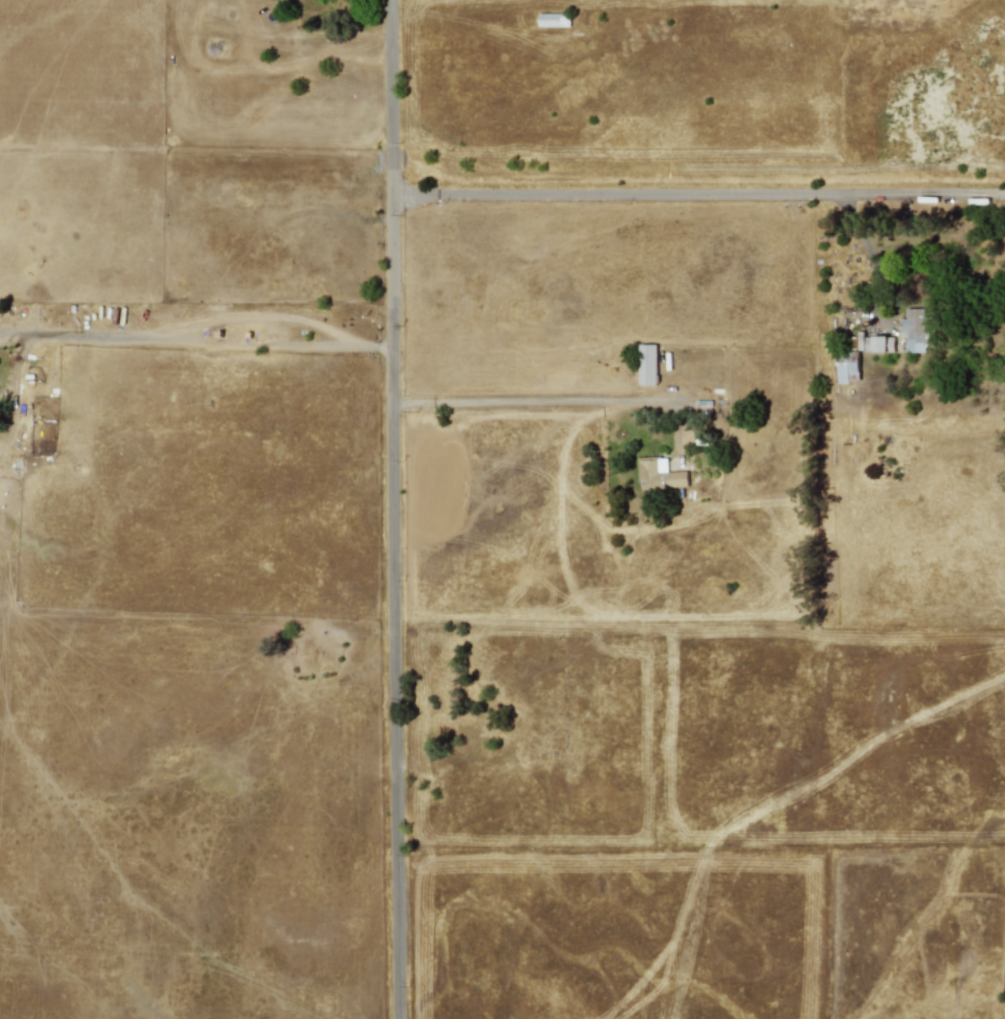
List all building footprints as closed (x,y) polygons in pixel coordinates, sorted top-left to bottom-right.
[(569,27),(569,14),(538,14),(538,27),(569,27)] [(900,333),(906,333),(906,353),(925,352),(924,309),(905,309),(906,319),(899,319),(900,333)] [(893,336),(858,336),(859,352),(894,352),(893,336)] [(656,344),(638,345),(638,385),(656,385),(656,344)] [(837,383),(859,382),(858,359),(852,359),(852,356),(837,356),(837,383)] [(687,471),(666,472),(665,459),(637,460),(639,489),(687,487),(687,471)]
